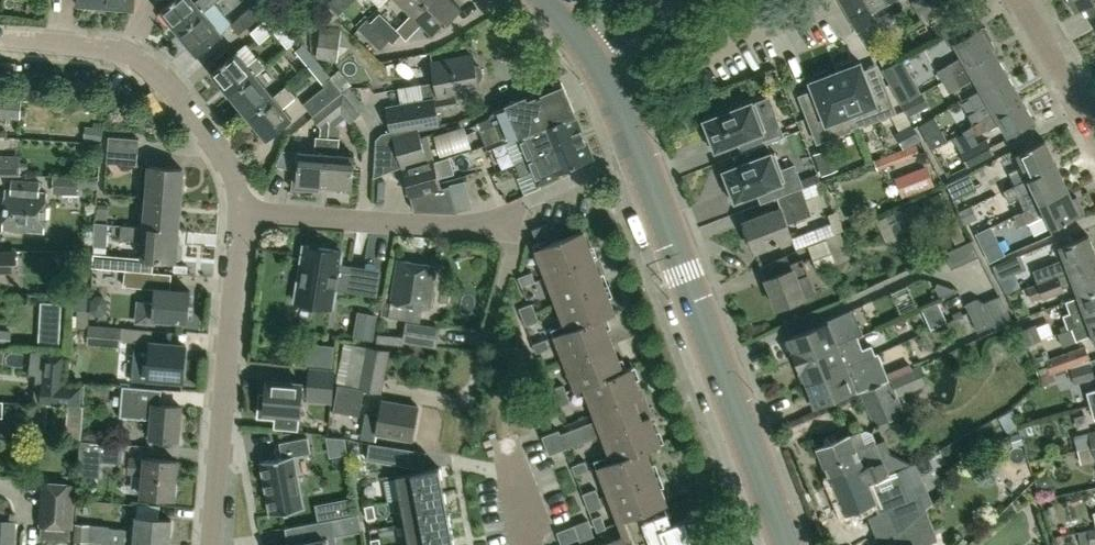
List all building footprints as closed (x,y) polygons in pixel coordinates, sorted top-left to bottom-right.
[(196,2),(195,0),(174,0),(162,10),(180,33),(205,12),(218,0),(198,0),(196,2)] [(270,8),(264,0),(258,0),(230,24),(238,34),(270,8)] [(342,12),(354,0),(333,0),(331,1),(342,12)] [(432,33),(446,19),(448,21),(461,8),(452,0),(429,0),(428,1),(427,0),(426,0),(413,14),(398,29),(402,34),(407,40),(423,24),(432,33)] [(413,14),(426,0),(399,0),(413,14)] [(859,29),(876,20),(865,0),(842,0),(859,29)] [(1076,9),(1092,0),(1071,0),(1076,9)] [(205,12),(180,33),(198,55),(223,34),(205,12)] [(372,22),(389,39),(393,43),(402,34),(398,29),(381,12),(372,22)] [(289,34),(272,13),(250,32),(260,43),(274,31),(285,45),(287,48),(295,41),(289,34)] [(967,65),(994,49),(989,41),(991,39),(992,37),(986,26),(983,26),(981,27),(980,26),(960,37),(947,15),(935,22),(948,45),(953,41),(962,55),(937,70),(943,80),(967,65)] [(389,39),(372,22),(368,18),(358,28),(380,49),(389,39)] [(319,56),(336,58),(339,31),(322,29),(319,56)] [(231,95),(256,74),(265,66),(258,57),(258,58),(246,43),(237,51),(238,52),(213,72),(231,95)] [(308,67),(317,60),(317,59),(304,43),(295,50),(300,57),(308,67)] [(981,88),(1008,72),(994,49),(967,65),(943,80),(950,92),(963,84),(974,77),(981,88)] [(392,130),(438,122),(436,111),(457,106),(455,95),(478,91),(477,81),(479,80),(482,77),(483,73),(482,69),(479,66),(476,65),(473,65),(472,55),(433,62),(437,81),(421,84),(398,88),(401,106),(387,108),(392,130)] [(901,103),(921,92),(901,58),(882,69),(901,103)] [(318,59),(317,60),(308,67),(322,83),(331,76),(318,59)] [(832,75),(853,129),(897,112),(886,85),(872,91),(861,63),(857,65),(855,60),(840,66),(842,70),(832,75)] [(853,129),(832,75),(828,76),(826,71),(812,77),(814,82),(810,83),(821,112),(807,117),(817,144),(853,129)] [(1022,96),(1008,72),(981,88),(988,101),(975,108),(977,111),(955,124),(960,132),(971,127),(983,118),(1022,96)] [(249,117),(274,96),(256,74),(231,95),(249,117)] [(313,115),(342,92),(330,77),(323,83),(324,86),(303,104),(313,115)] [(521,136),(575,114),(562,82),(492,112),(490,118),(478,123),(490,151),(519,139),(519,137),(521,136)] [(274,96),(249,117),(268,140),(293,119),(284,108),(297,97),(287,85),(274,96)] [(334,101),(342,110),(351,121),(362,112),(345,92),(334,101)] [(20,118),(21,98),(0,96),(0,117),(20,118)] [(1008,136),(1036,120),(1022,96),(983,118),(971,127),(960,132),(966,142),(988,129),(989,130),(1001,124),(1008,136)] [(334,101),(313,117),(322,128),(329,121),(330,120),(342,110),(334,101)] [(785,136),(776,114),(762,119),(755,101),(752,103),(752,102),(737,108),(736,105),(719,112),(720,115),(705,120),(709,131),(705,133),(711,148),(715,146),(716,149),(753,135),(758,147),(785,136)] [(528,159),(584,135),(575,114),(521,136),(519,137),(519,139),(528,159)] [(403,167),(427,161),(417,127),(438,123),(438,122),(392,130),(392,131),(402,165),(403,167)] [(903,148),(920,141),(912,124),(895,132),(903,148)] [(439,154),(481,150),(479,126),(437,130),(439,154)] [(375,176),(402,165),(392,131),(383,133),(377,139),(375,176)] [(108,148),(139,151),(140,137),(109,135),(108,148)] [(584,135),(528,159),(516,163),(522,176),(535,171),(540,183),(559,175),(558,172),(594,157),(584,135)] [(317,136),(316,152),(300,151),(299,169),(293,168),(292,189),(313,190),(313,184),(325,185),(327,153),(328,137),(317,136)] [(355,155),(339,154),(340,137),(328,137),(327,153),(325,185),(353,187),(355,155)] [(968,167),(994,153),(986,138),(960,152),(968,167)] [(1029,178),(1057,164),(1045,140),(1018,154),(1024,166),(1010,173),(1011,176),(999,182),(1003,190),(1029,178)] [(903,148),(874,159),(878,169),(925,151),(920,141),(903,148)] [(823,175),(839,168),(830,147),(814,154),(823,175)] [(138,164),(139,151),(108,148),(107,161),(138,164)] [(771,153),(725,171),(729,182),(725,183),(731,198),(735,197),(736,200),(773,186),(778,197),(803,187),(795,165),(782,170),(775,152),(771,153)] [(20,175),(20,155),(0,155),(0,175),(20,175)] [(442,187),(442,186),(434,159),(427,161),(403,167),(412,197),(442,187)] [(1039,202),(1068,188),(1057,164),(1029,178),(1003,190),(1008,200),(1022,193),(1024,196),(1035,192),(1039,202)] [(147,196),(181,199),(184,168),(150,165),(147,196)] [(895,177),(902,197),(934,185),(927,165),(895,177)] [(954,198),(977,187),(970,172),(969,172),(947,183),(954,198)] [(39,192),(39,181),(12,179),(11,190),(5,189),(3,228),(45,231),(48,192),(39,192)] [(472,179),(454,183),(460,207),(478,203),(472,179)] [(791,236),(787,224),(812,215),(805,198),(822,192),(818,182),(777,198),(781,207),(744,221),(755,250),(791,236)] [(442,187),(412,197),(415,210),(458,211),(450,184),(442,186),(442,187)] [(1068,188),(1039,202),(1040,203),(1015,214),(1019,223),(1032,217),(1033,220),(1045,214),(1052,227),(1080,213),(1080,212),(1085,210),(1077,195),(1073,198),(1068,188)] [(178,229),(181,199),(147,196),(145,226),(178,229)] [(889,246),(921,231),(919,226),(929,222),(919,201),(877,220),(889,246)] [(948,250),(967,241),(957,220),(938,228),(948,250)] [(181,243),(177,243),(178,229),(145,226),(122,224),(121,238),(144,240),(142,257),(154,258),(175,260),(175,259),(180,259),(182,257),(183,246),(181,243)] [(534,241),(550,234),(547,226),(531,232),(534,241)] [(983,248),(998,240),(992,226),(976,234),(983,248)] [(817,272),(837,264),(836,262),(851,257),(841,231),(826,237),(827,239),(807,247),(817,272)] [(624,371),(604,319),(616,314),(584,232),(542,248),(573,329),(560,334),(582,390),(590,387),(602,418),(561,434),(559,430),(542,436),(550,455),(607,432),(618,461),(603,466),(625,522),(668,506),(647,451),(662,446),(632,368),(624,371)] [(1094,261),(1094,254),(1088,234),(1059,245),(1064,258),(1032,270),(1037,283),(1094,261)] [(952,268),(980,256),(972,240),(944,253),(952,268)] [(360,291),(363,269),(339,265),(342,251),(305,246),(296,302),(333,308),(336,287),(360,291)] [(15,270),(14,251),(0,251),(0,270),(15,270)] [(95,253),(94,267),(110,268),(126,269),(130,270),(153,272),(154,258),(142,257),(131,256),(111,255),(95,253)] [(1001,279),(1025,268),(1018,254),(994,265),(1001,279)] [(777,308),(804,298),(797,279),(808,275),(802,259),(790,263),(792,270),(766,280),(777,308)] [(430,307),(437,266),(399,260),(393,302),(410,304),(408,318),(418,320),(420,306),(430,307)] [(1094,290),(1094,261),(1037,283),(1043,299),(1064,291),(1063,288),(1073,283),(1078,296),(1094,290)] [(130,270),(126,269),(125,285),(152,288),(153,272),(130,270)] [(521,286),(534,281),(531,272),(518,277),(521,286)] [(941,298),(959,289),(938,282),(936,287),(941,298)] [(154,302),(136,300),(134,323),(155,325),(156,318),(188,320),(191,290),(155,287),(154,302)] [(1071,329),(1094,319),(1094,290),(1078,296),(1078,297),(1066,301),(1070,313),(1063,315),(1068,330),(1071,329)] [(96,296),(99,314),(112,312),(109,295),(96,296)] [(1014,322),(1001,295),(985,302),(997,329),(1014,322)] [(997,329),(985,302),(978,298),(966,303),(978,331),(994,324),(997,329)] [(532,303),(518,308),(522,318),(535,313),(532,303)] [(373,340),(377,315),(357,311),(353,336),(373,340)] [(858,336),(863,334),(854,312),(788,338),(793,351),(792,351),(795,361),(858,336)] [(525,326),(538,321),(535,313),(522,318),(525,326)] [(1048,342),(1060,337),(1052,314),(1040,318),(1048,342)] [(1071,329),(1076,341),(1092,335),(1094,341),(1094,319),(1071,329)] [(437,348),(440,326),(406,321),(404,336),(403,343),(421,345),(437,348)] [(87,345),(119,348),(121,327),(89,323),(87,345)] [(1024,345),(1041,338),(1035,323),(1019,330),(1024,345)] [(858,336),(795,361),(800,372),(801,371),(805,382),(875,354),(872,346),(863,349),(858,336)] [(536,353),(549,348),(546,339),(532,344),(536,353)] [(135,340),(132,381),(161,384),(162,378),(184,380),(187,345),(135,340)] [(1021,340),(1011,345),(1020,363),(1031,358),(1021,340)] [(338,384),(382,391),(390,350),(367,346),(366,346),(343,342),(335,384),(338,384)] [(1050,374),(1051,374),(1090,360),(1085,345),(1044,359),(1050,373),(1050,374)] [(67,355),(46,353),(42,404),(82,407),(83,387),(64,386),(67,355)] [(857,392),(889,379),(879,353),(875,354),(805,382),(815,406),(856,390),(857,392)] [(1094,377),(1090,362),(1069,368),(1073,383),(1094,377)] [(921,364),(891,377),(898,396),(929,383),(921,364)] [(268,380),(266,410),(301,413),(302,397),(307,398),(306,401),(332,403),(335,369),(309,368),(308,383),(268,380)] [(891,379),(861,392),(874,424),(905,411),(891,379)] [(381,393),(382,391),(338,384),(333,411),(359,415),(364,389),(381,393)] [(554,398),(566,393),(563,384),(550,389),(554,398)] [(178,439),(181,404),(161,403),(162,389),(122,386),(120,416),(153,419),(151,437),(178,439)] [(1094,404),(1094,390),(1087,392),(1090,405),(1094,404)] [(566,393),(554,398),(557,407),(570,402),(566,393)] [(412,439),(419,405),(383,399),(380,415),(365,412),(360,438),(375,441),(377,432),(412,439)] [(999,417),(1007,432),(1019,426),(1013,409),(999,417)] [(876,444),(872,433),(865,430),(861,432),(860,430),(818,448),(830,477),(862,463),(864,467),(874,463),(875,465),(889,459),(894,471),(897,469),(911,464),(890,454),(885,441),(876,444)] [(1094,446),(1094,431),(1087,433),(1073,436),(1077,450),(1094,446)] [(260,462),(261,462),(271,513),(270,513),(270,514),(304,508),(304,507),(303,507),(294,456),(295,456),(295,455),(311,452),(308,437),(280,442),(283,457),(260,461),(260,462)] [(347,453),(345,438),(327,437),(330,456),(347,453)] [(124,463),(126,444),(80,440),(78,472),(97,474),(98,461),(124,463)] [(370,443),(367,459),(403,464),(405,449),(370,443)] [(1077,450),(1081,464),(1094,461),(1094,446),(1077,450)] [(145,458),(130,457),(129,472),(144,474),(143,495),(174,497),(174,493),(177,493),(178,482),(175,481),(177,460),(146,457),(145,458)] [(910,500),(897,469),(894,471),(889,459),(875,465),(874,463),(864,467),(862,463),(830,477),(838,495),(867,483),(880,513),(889,509),(899,531),(903,529),(925,510),(919,496),(910,500)] [(575,475),(588,470),(585,461),(572,466),(575,475)] [(440,467),(397,475),(401,499),(444,491),(440,467)] [(69,540),(73,484),(44,483),(40,538),(69,540)] [(582,494),(586,503),(599,498),(595,489),(582,494)] [(444,491),(401,499),(405,522),(449,514),(444,491)] [(355,514),(352,497),(340,499),(343,517),(355,514)] [(590,512),(602,507),(599,498),(586,503),(590,512)] [(374,504),(365,506),(367,519),(376,517),(374,504)] [(929,544),(938,540),(926,509),(903,529),(909,544),(929,544)] [(405,522),(410,544),(414,544),(453,538),(449,514),(405,522)] [(149,544),(169,544),(171,518),(136,515),(135,529),(90,525),(90,523),(77,522),(75,539),(102,541),(149,544)] [(597,531),(606,528),(601,515),(592,518),(597,531)] [(668,517),(643,527),(650,544),(694,544),(685,522),(671,527),(668,517)] [(310,539),(280,544),(333,544),(338,544),(333,518),(307,523),(310,539)] [(571,541),(579,538),(574,525),(566,528),(571,541)] [(571,541),(566,528),(556,532),(562,544),(571,541)] [(1079,532),(1082,544),(1090,543),(1091,544),(1094,544),(1094,529),(1079,532)]
